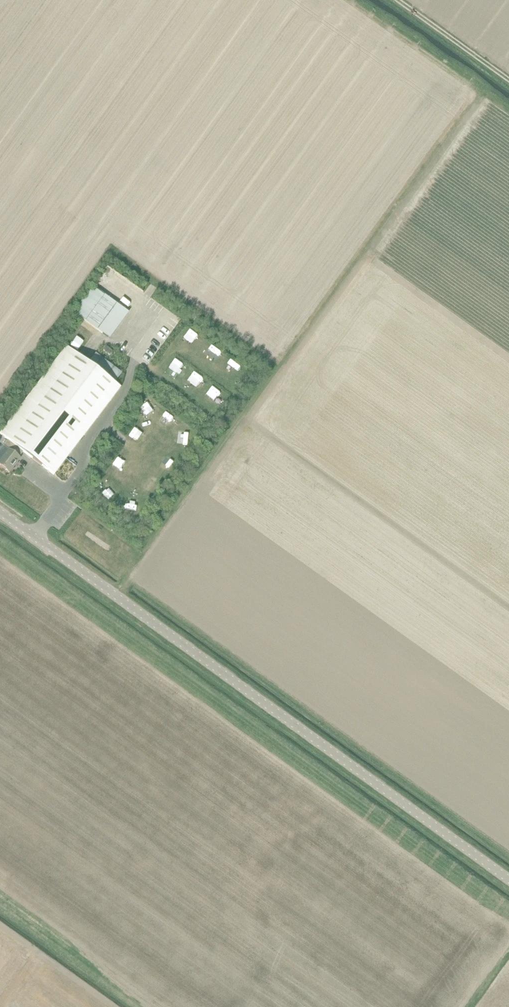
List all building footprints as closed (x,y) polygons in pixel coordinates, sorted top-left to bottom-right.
[(92,287),(74,312),(97,329),(110,339),(129,313),(115,304),(92,287)] [(21,451),(54,476),(120,388),(66,347),(0,433),(0,435),(7,440),(21,451)] [(0,450),(0,466),(9,473),(20,459),(17,456),(21,451),(7,440),(3,446),(0,450)]
